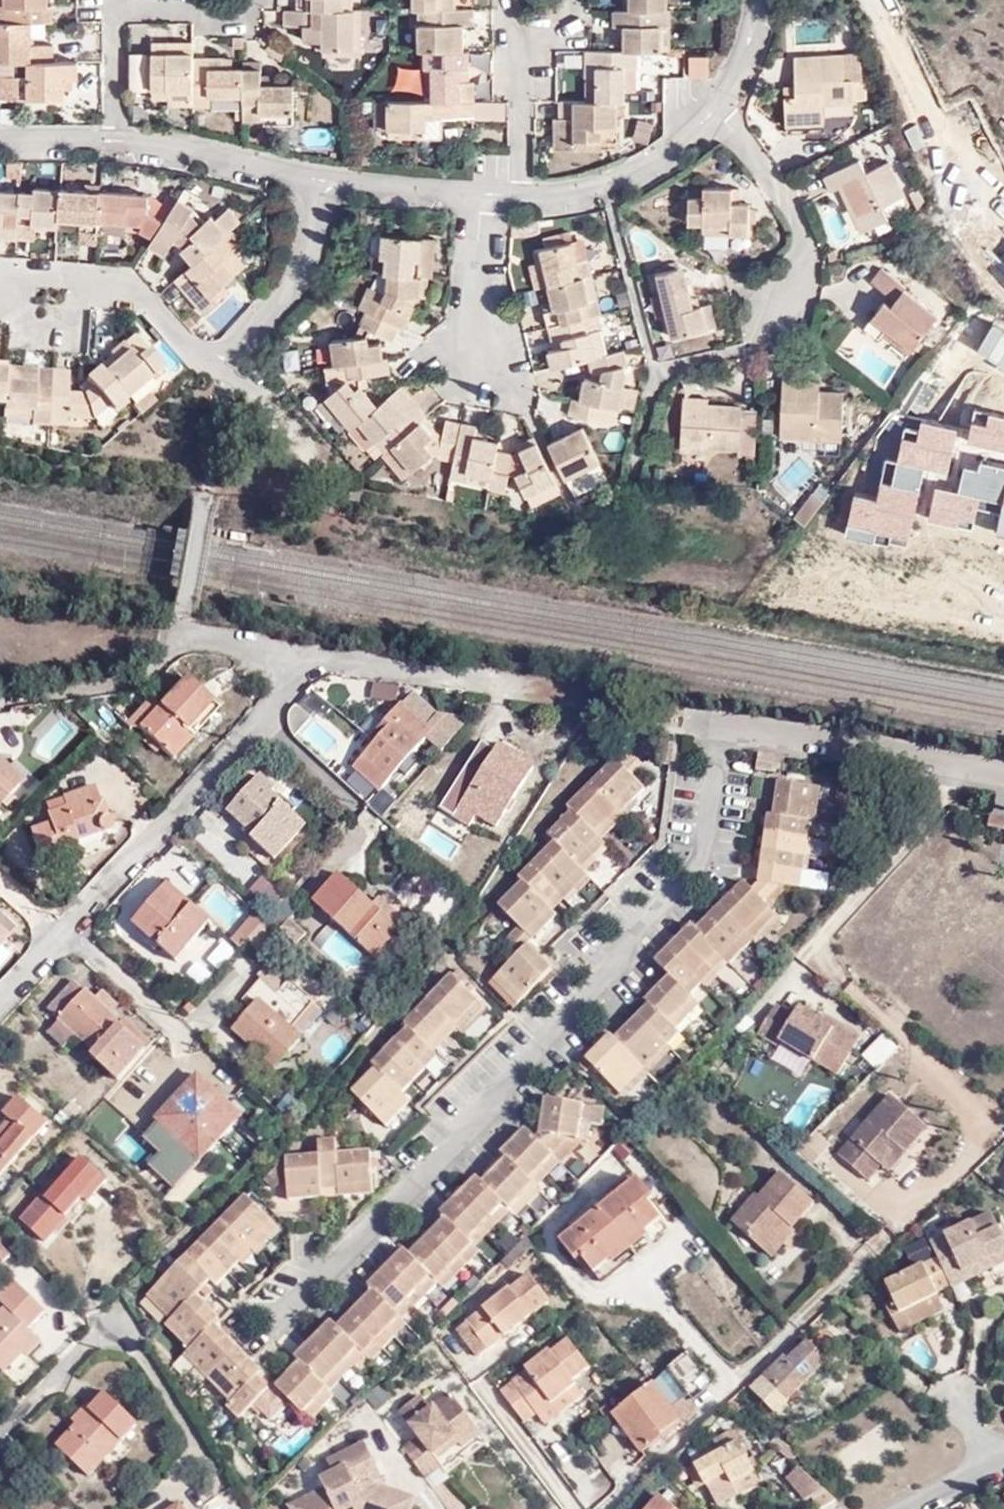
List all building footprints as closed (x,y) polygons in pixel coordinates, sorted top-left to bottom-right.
[(34,24),(49,24),(48,0),(8,0),(7,9),(0,9),(0,24),(34,24)] [(296,9),(351,9),(350,0),(296,0),(296,9)] [(419,8),(457,8),(457,0),(414,0),(414,8),(419,8)] [(670,5),(632,6),(615,6),(615,19),(627,19),(625,47),(639,46),(662,45),(662,24),(671,24),(670,5)] [(419,8),(419,46),(426,46),(458,46),(458,26),(466,27),(476,27),(476,7),(457,8),(419,8)] [(351,9),(296,9),(281,9),(281,28),(302,27),(302,43),(321,42),(321,53),(361,52),(361,21),(354,21),(354,9),(351,9)] [(34,24),(0,24),(0,63),(34,63),(55,63),(55,47),(35,47),(34,24)] [(662,24),(662,45),(671,45),(671,24),(662,24)] [(458,26),(458,46),(466,46),(466,27),(458,26)] [(192,94),(192,62),(192,56),(166,57),(166,45),(148,45),(147,102),(167,103),(167,94),(192,94)] [(166,57),(192,56),(191,45),(166,45),(166,57)] [(434,99),(472,99),(478,99),(479,82),(464,81),(464,69),(471,69),(471,46),(466,46),(458,46),(426,46),(426,67),(435,67),(434,99)] [(597,94),(624,94),(627,94),(627,89),(637,89),(637,67),(640,67),(639,46),(625,47),(585,48),(586,61),(596,61),(597,94)] [(708,68),(707,49),(687,49),(688,69),(708,68)] [(839,88),(839,100),(857,99),(857,73),(847,73),(847,52),(800,53),(799,86),(791,86),(792,122),(827,121),(828,100),(827,88),(839,88)] [(192,62),(192,94),(192,111),(211,111),(212,102),(241,103),(241,74),(224,73),(224,63),(192,62)] [(82,79),(81,63),(55,63),(34,63),(33,77),(17,77),(17,99),(70,101),(70,79),(82,79)] [(259,65),(242,65),(241,74),(241,103),(241,119),(259,120),(260,109),(294,110),(296,84),(260,83),(259,65)] [(865,74),(857,73),(857,99),(866,99),(865,74)] [(2,77),(3,99),(17,99),(17,77),(2,77)] [(827,88),(828,100),(839,100),(839,88),(827,88)] [(167,111),(192,111),(192,94),(167,94),(167,103),(167,111)] [(597,94),(574,95),(575,114),(553,115),(554,147),(614,145),(614,133),(617,132),(616,118),(625,118),(624,94),(597,94)] [(472,115),(472,99),(434,99),(388,99),(387,128),(424,129),(424,138),(442,138),(443,116),(472,115)] [(260,109),(259,120),(294,122),(294,110),(260,109)] [(655,123),(639,118),(633,137),(649,142),(655,123)] [(387,128),(387,138),(424,138),(424,129),(387,128)] [(889,204),(912,193),(895,156),(867,168),(862,158),(826,175),(833,192),(846,186),(865,230),(894,217),(889,204)] [(690,219),(708,222),(737,225),(735,235),(749,237),(753,204),(744,202),(745,191),(711,185),(709,196),(693,195),(690,219)] [(66,219),(67,190),(44,188),(44,193),(23,192),(20,240),(43,242),(45,224),(66,226),(66,219)] [(66,219),(85,220),(103,221),(105,193),(105,190),(67,188),(67,190),(66,219)] [(20,240),(23,192),(0,191),(0,239),(20,240)] [(144,234),(155,241),(177,210),(159,197),(105,193),(103,221),(148,224),(144,234)] [(201,210),(185,197),(177,210),(155,241),(151,247),(167,257),(187,229),(198,237),(185,254),(194,264),(223,239),(235,228),(228,221),(222,225),(215,219),(209,226),(198,217),(201,210)] [(85,228),(85,220),(66,219),(66,226),(85,228)] [(85,228),(84,243),(101,244),(103,221),(85,220),(85,228)] [(737,225),(708,222),(706,231),(735,235),(737,225)] [(537,285),(551,282),(585,273),(593,271),(588,255),(580,257),(575,241),(573,232),(544,240),(545,248),(538,250),(541,263),(544,273),(534,275),(537,285)] [(434,276),(437,276),(439,258),(425,257),(426,238),(388,235),(387,255),(395,256),(393,273),(399,274),(419,275),(434,276)] [(439,258),(440,239),(426,238),(425,257),(439,258)] [(249,267),(223,239),(194,264),(176,280),(210,318),(225,304),(219,297),(249,267)] [(588,255),(584,239),(575,241),(580,257),(588,255)] [(544,273),(541,263),(531,265),(534,275),(544,273)] [(709,326),(704,301),(698,303),(689,264),(659,271),(675,333),(709,326)] [(893,297),(882,312),(897,324),(923,343),(947,311),(914,287),(917,284),(891,265),(881,278),(905,297),(902,302),(893,297)] [(590,295),(601,293),(594,270),(593,271),(585,273),(590,295)] [(399,274),(393,273),(389,273),(388,289),(397,290),(399,274)] [(553,324),(599,312),(606,311),(601,293),(590,295),(585,273),(551,282),(556,305),(550,308),(553,324)] [(388,289),(379,288),(371,308),(377,311),(394,320),(404,326),(408,327),(418,307),(412,301),(416,294),(419,275),(399,274),(397,290),(388,289)] [(430,297),(434,276),(419,275),(416,294),(430,297)] [(713,300),(704,301),(709,326),(719,324),(713,300)] [(343,365),(355,363),(389,356),(388,345),(374,343),(381,332),(387,335),(394,320),(377,311),(359,337),(340,341),(343,365)] [(609,353),(599,312),(553,324),(559,350),(550,353),(553,367),(590,358),(609,353)] [(897,324),(882,312),(874,322),(889,333),(897,324)] [(396,339),(404,326),(394,320),(387,335),(396,339)] [(151,350),(138,335),(127,344),(140,361),(151,350)] [(125,366),(110,378),(132,402),(168,369),(151,350),(140,361),(127,344),(116,353),(119,358),(125,366)] [(608,403),(616,404),(616,401),(620,385),(623,366),(631,365),(626,348),(609,353),(590,358),(593,370),(590,381),(582,380),(577,396),(608,403)] [(336,393),(361,422),(366,418),(383,403),(371,388),(369,377),(398,371),(396,355),(389,356),(355,363),(343,365),(335,367),(338,382),(352,379),(353,379),(336,393)] [(125,366),(119,358),(104,371),(110,378),(125,366)] [(7,409),(8,370),(0,370),(0,408),(7,409)] [(35,414),(34,423),(34,427),(51,429),(52,417),(56,374),(8,370),(7,409),(35,414)] [(119,415),(132,402),(110,378),(104,371),(92,382),(98,391),(88,399),(70,397),(72,375),(56,374),(52,417),(67,418),(97,422),(112,409),(119,415)] [(850,398),(824,395),(823,403),(803,401),(804,383),(804,374),(789,372),(788,402),(786,436),(848,441),(850,398)] [(398,441),(428,415),(431,413),(407,383),(383,403),(366,418),(388,449),(398,441)] [(823,403),(824,395),(824,385),(804,383),(803,401),(823,403)] [(633,388),(620,385),(616,401),(629,404),(633,388)] [(328,400),(352,429),(361,422),(336,393),(328,400)] [(608,403),(577,396),(570,394),(566,410),(605,418),(608,403)] [(741,455),(759,457),(761,425),(744,423),(746,412),(747,409),(711,404),(712,397),(689,394),(683,441),(742,450),(741,455)] [(34,423),(35,414),(7,409),(6,421),(34,423)] [(761,425),(762,413),(746,412),(744,423),(761,425)] [(398,441),(420,468),(439,451),(446,452),(449,437),(428,415),(398,441)] [(67,418),(52,417),(51,429),(67,431),(67,418)] [(446,452),(461,454),(467,419),(453,417),(449,437),(446,452)] [(477,466),(498,468),(502,446),(504,433),(484,430),(485,422),(467,419),(461,454),(458,471),(475,474),(477,466)] [(587,426),(554,440),(571,476),(603,461),(587,426)] [(517,449),(502,446),(498,468),(495,483),(509,485),(512,469),(521,469),(530,490),(558,477),(536,430),(517,437),(520,447),(517,449)] [(420,468),(398,441),(388,449),(385,452),(408,477),(420,468)] [(803,515),(813,523),(831,499),(822,492),(803,515)] [(371,498),(357,493),(354,501),(368,507),(371,498)] [(611,527),(605,516),(593,522),(599,533),(611,527)] [(226,670),(207,679),(214,695),(234,685),(226,670)] [(190,732),(215,703),(188,680),(162,709),(140,733),(176,764),(198,739),(190,732)] [(421,698),(409,710),(436,736),(447,723),(421,698)] [(137,737),(140,733),(162,709),(151,699),(125,727),(137,737)] [(223,710),(215,703),(190,732),(198,739),(223,710)] [(382,789),(436,736),(409,710),(406,708),(384,730),(389,735),(382,742),(359,766),(382,789)] [(389,735),(384,730),(377,737),(382,742),(389,735)] [(489,742),(503,751),(506,747),(508,744),(493,735),(489,742)] [(460,759),(472,767),(487,744),(474,737),(460,759)] [(503,751),(489,742),(487,744),(472,767),(484,775),(468,799),(448,786),(439,801),(448,806),(447,809),(453,814),(452,816),(473,828),(482,815),(504,830),(542,771),(506,747),(503,751)] [(678,754),(680,754),(687,754),(688,745),(679,743),(678,754)] [(522,878),(526,883),(503,906),(523,926),(506,943),(522,960),(534,948),(539,942),(533,935),(544,924),(555,912),(549,906),(561,894),(562,893),(572,882),(585,870),(579,864),(592,852),(604,840),(598,835),(608,825),(620,813),(616,809),(629,797),(642,785),(634,777),(646,764),(625,744),(613,756),(617,760),(592,785),(570,807),(575,812),(563,824),(551,836),(558,843),(546,855),(535,866),(522,878)] [(761,750),(757,769),(784,773),(785,768),(787,754),(761,750)] [(26,775),(14,765),(0,752),(0,803),(26,775)] [(25,754),(14,765),(26,775),(36,764),(25,754)] [(308,825),(276,793),(279,790),(264,776),(232,809),(256,833),(253,836),(275,859),(308,825)] [(107,823),(107,826),(107,830),(108,832),(111,834),(114,836),(117,835),(120,834),(122,832),(124,829),(125,826),(124,822),(122,820),(119,818),(113,791),(109,791),(107,777),(75,783),(79,803),(58,808),(61,820),(41,824),(48,852),(84,845),(82,835),(81,828),(107,823)] [(767,830),(765,846),(763,860),(760,881),(782,885),(795,887),(798,866),(801,851),(803,836),(805,819),(812,820),(814,804),(816,786),(781,781),(778,799),(776,814),(770,813),(767,830)] [(648,791),(642,785),(629,797),(636,803),(648,791)] [(814,804),(823,805),(826,788),(816,786),(814,804)] [(629,797),(616,809),(620,813),(623,816),(636,803),(629,797)] [(812,820),(815,820),(821,821),(823,805),(814,804),(812,820)] [(615,831),(627,819),(623,816),(620,813),(608,825),(615,831)] [(815,820),(812,820),(805,819),(803,836),(812,837),(815,820)] [(82,835),(107,830),(107,826),(107,823),(81,828),(82,835)] [(608,825),(598,835),(604,840),(605,841),(615,831),(608,825)] [(801,851),(810,853),(812,837),(803,836),(801,851)] [(592,852),(598,857),(609,846),(605,841),(604,840),(592,852)] [(798,866),(808,867),(810,853),(801,851),(798,866)] [(592,852),(579,864),(585,870),(598,857),(592,852)] [(795,887),(805,888),(808,867),(798,866),(795,887)] [(572,882),(580,889),(591,876),(585,870),(572,882)] [(412,941),(341,874),(316,901),(387,968),(412,941)] [(710,915),(740,945),(751,934),(762,923),(776,909),(767,900),(782,885),(760,881),(746,879),(721,904),(710,915)] [(173,880),(166,887),(209,927),(216,920),(173,880)] [(253,893),(274,913),(287,898),(265,880),(253,893)] [(572,882),(562,893),(561,894),(567,900),(580,889),(572,882)] [(209,927),(166,887),(136,922),(174,956),(181,947),(187,953),(209,927)] [(561,894),(549,906),(555,912),(567,900),(561,894)] [(301,910),(287,898),(274,913),(268,920),(281,932),(301,910)] [(783,916),(776,909),(762,923),(769,930),(783,916)] [(550,931),(562,919),(555,912),(544,924),(550,931)] [(710,915),(699,926),(696,923),(690,929),(687,931),(683,935),(679,939),(675,943),(672,947),(664,954),(658,960),(668,969),(673,975),(651,997),(654,1001),(641,1013),(629,1025),(617,1037),(614,1033),(602,1044),(582,1063),(592,1071),(597,1065),(616,1084),(629,1072),(630,1071),(640,1061),(652,1049),(664,1037),(665,1036),(677,1024),(673,1019),(684,1008),(695,997),(693,995),(686,988),(699,975),(711,963),(723,951),(729,956),(740,945),(710,915)] [(751,934),(758,941),(769,930),(762,923),(751,934)] [(533,935),(539,942),(550,931),(544,924),(533,935)] [(740,945),(746,952),(758,941),(751,934),(740,945)] [(730,958),(735,963),(746,952),(740,945),(729,956),(730,958)] [(513,991),(525,1002),(557,971),(534,948),(522,960),(502,980),(513,991)] [(730,958),(729,956),(723,951),(711,963),(718,970),(730,958)] [(699,975),(706,981),(717,971),(718,970),(711,963),(699,975)] [(408,1095),(400,1087),(411,1076),(424,1064),(436,1051),(430,1045),(441,1034),(453,1022),(459,1028),(472,1015),(484,1002),(452,972),(427,997),(405,1021),(410,1026),(398,1038),(385,1051),(374,1062),(380,1068),(356,1093),(384,1119),(396,1106),(408,1095)] [(706,981),(699,975),(686,988),(693,995),(706,981)] [(513,991),(502,980),(495,987),(506,997),(513,991)] [(64,1018),(67,1020),(80,1033),(98,1051),(95,1054),(120,1078),(146,1050),(121,1027),(124,1024),(116,1017),(101,1002),(89,990),(88,993),(75,982),(56,1003),(68,1014),(64,1018)] [(513,991),(506,997),(518,1009),(525,1002),(513,991)] [(110,992),(101,1002),(116,1017),(125,1007),(110,992)] [(307,1030),(265,995),(239,1026),(281,1061),(307,1030)] [(684,1008),(692,1016),(703,1005),(695,997),(684,1008)] [(472,1015),(478,1021),(491,1009),(484,1002),(472,1015)] [(796,1018),(777,1007),(759,1039),(777,1050),(779,1045),(816,1066),(837,1031),(801,1010),(796,1018)] [(684,1008),(673,1019),(677,1024),(680,1028),(692,1016),(684,1008)] [(459,1028),(465,1034),(478,1021),(472,1015),(459,1028)] [(68,1045),(80,1033),(67,1020),(55,1033),(68,1045)] [(453,1022),(441,1034),(447,1040),(459,1028),(453,1022)] [(664,1037),(671,1044),(684,1032),(680,1028),(677,1024),(665,1036),(664,1037)] [(883,1029),(859,1053),(876,1069),(899,1044),(883,1029)] [(441,1034),(430,1045),(436,1051),(447,1040),(441,1034)] [(652,1049),(659,1056),(671,1044),(664,1037),(652,1049)] [(640,1061),(647,1068),(659,1056),(652,1049),(640,1061)] [(424,1064),(431,1071),(443,1058),(436,1051),(424,1064)] [(647,1068),(640,1061),(630,1071),(629,1072),(636,1079),(647,1068)] [(411,1076),(419,1083),(431,1071),(424,1064),(411,1076)] [(616,1084),(623,1091),(636,1079),(629,1072),(616,1084)] [(419,1083),(411,1076),(400,1087),(408,1095),(419,1083)] [(244,1120),(202,1083),(149,1139),(190,1178),(244,1120)] [(23,1095),(6,1112),(11,1117),(0,1129),(0,1185),(54,1125),(23,1095)] [(396,1106),(402,1112),(414,1101),(408,1095),(396,1106)] [(546,1098),(544,1117),(542,1133),(537,1137),(554,1154),(572,1138),(581,1138),(583,1122),(583,1120),(585,1103),(546,1098)] [(884,1170),(900,1150),(908,1157),(930,1132),(892,1099),(840,1159),(870,1185),(884,1170)] [(583,1120),(592,1122),(594,1104),(585,1103),(583,1120)] [(608,1105),(594,1104),(592,1122),(605,1123),(608,1105)] [(396,1106),(384,1119),(390,1125),(402,1112),(396,1106)] [(76,1118),(81,1123),(87,1117),(83,1113),(76,1118)] [(581,1138),(590,1139),(592,1122),(583,1120),(583,1122),(581,1138)] [(290,1155),(289,1156),(290,1157),(291,1189),(309,1188),(325,1187),(343,1186),(359,1186),(376,1185),(374,1152),(340,1154),(340,1142),(350,1141),(349,1122),(338,1122),(339,1137),(322,1139),(322,1154),(291,1155),(290,1155)] [(296,1353),(302,1360),(288,1373),(274,1386),(262,1373),(238,1396),(230,1404),(263,1438),(256,1445),(263,1453),(270,1446),(286,1431),(293,1439),(306,1426),(312,1420),(310,1418),(305,1412),(316,1401),(329,1389),(323,1382),(337,1368),(348,1357),(361,1345),(365,1349),(380,1335),(391,1324),(401,1313),(397,1309),(410,1296),(422,1285),(432,1274),(439,1281),(453,1267),(466,1255),(476,1245),(470,1237),(481,1226),(492,1217),(505,1204),(512,1210),(526,1197),(538,1185),(531,1178),(543,1167),(555,1155),(554,1154),(537,1137),(528,1127),(523,1132),(515,1139),(510,1144),(504,1150),(508,1155),(496,1168),(483,1180),(478,1176),(474,1179),(464,1189),(456,1197),(454,1198),(452,1201),(443,1209),(447,1215),(437,1226),(424,1238),(410,1252),(405,1247),(400,1251),(394,1257),(393,1258),(389,1261),(383,1268),(380,1271),(370,1280),(370,1281),(374,1286),(364,1296),(353,1307),(339,1322),(333,1316),(329,1321),(321,1328),(317,1332),(309,1340),(304,1344),(296,1353)] [(884,1170),(892,1177),(908,1157),(900,1150),(884,1170)] [(543,1167),(550,1173),(562,1162),(555,1155),(543,1167)] [(111,1182),(83,1157),(49,1196),(51,1197),(62,1208),(71,1216),(94,1192),(98,1196),(111,1182)] [(550,1173),(543,1167),(531,1178),(538,1185),(550,1173)] [(663,1224),(664,1223),(650,1205),(646,1199),(651,1195),(638,1179),(561,1242),(572,1257),(578,1252),(582,1258),(602,1283),(668,1230),(663,1224)] [(756,1199),(731,1223),(762,1251),(787,1227),(793,1234),(817,1211),(784,1179),(760,1203),(756,1199)] [(359,1186),(359,1197),(376,1196),(376,1185),(359,1186)] [(526,1197),(532,1204),(545,1192),(538,1185),(526,1197)] [(359,1186),(343,1186),(344,1197),(359,1197),(359,1186)] [(309,1188),(309,1199),(326,1198),(325,1187),(309,1188)] [(291,1189),(292,1200),(309,1199),(309,1188),(291,1189)] [(646,1199),(650,1205),(655,1200),(651,1195),(646,1199)] [(229,1263),(239,1253),(240,1252),(249,1243),(252,1247),(264,1235),(277,1222),(251,1196),(227,1219),(217,1228),(206,1240),(193,1252),(216,1276),(229,1263)] [(62,1208),(51,1197),(31,1219),(54,1238),(72,1217),(71,1216),(62,1208)] [(512,1210),(519,1217),(532,1204),(526,1197),(512,1210)] [(492,1217),(499,1223),(512,1210),(505,1204),(492,1217)] [(939,1260),(950,1284),(965,1277),(968,1284),(993,1272),(990,1264),(1003,1257),(1003,1240),(992,1214),(931,1243),(939,1260)] [(481,1226),(488,1233),(499,1223),(492,1217),(481,1226)] [(271,1242),(284,1229),(277,1222),(264,1235),(271,1242)] [(470,1237),(476,1245),(488,1233),(481,1226),(470,1237)] [(787,1227),(762,1251),(771,1260),(796,1236),(793,1234),(787,1227)] [(252,1247),(256,1250),(259,1253),(271,1242),(264,1235),(252,1247)] [(252,1247),(249,1243),(240,1252),(239,1253),(246,1260),(256,1250),(252,1247)] [(466,1255),(473,1262),(482,1252),(483,1251),(476,1245),(466,1255)] [(216,1276),(193,1252),(184,1260),(208,1284),(216,1276)] [(578,1252),(572,1257),(577,1262),(582,1258),(578,1252)] [(229,1263),(235,1270),(246,1260),(239,1253),(229,1263)] [(453,1267),(460,1274),(473,1262),(466,1255),(453,1267)] [(1003,1266),(1003,1257),(990,1264),(993,1272),(1003,1266)] [(169,1299),(180,1310),(199,1292),(208,1284),(184,1260),(157,1287),(169,1299)] [(937,1296),(953,1289),(950,1284),(939,1260),(884,1286),(893,1305),(900,1318),(939,1301),(937,1296)] [(229,1263),(216,1276),(222,1282),(235,1270),(229,1263)] [(439,1281),(446,1288),(460,1274),(453,1267),(439,1281)] [(529,1272),(473,1321),(497,1349),(554,1301),(529,1272)] [(422,1285),(428,1291),(439,1281),(432,1274),(422,1285)] [(965,1277),(950,1284),(953,1289),(954,1291),(968,1284),(965,1277)] [(410,1296),(417,1302),(428,1291),(422,1285),(410,1296)] [(169,1299),(157,1287),(150,1294),(162,1307),(169,1299)] [(199,1292),(180,1310),(173,1317),(185,1330),(197,1342),(218,1321),(223,1316),(199,1292)] [(410,1296),(397,1309),(401,1313),(403,1315),(417,1302),(410,1296)] [(162,1307),(173,1317),(180,1310),(169,1299),(162,1307)] [(7,1359),(12,1364),(21,1354),(25,1357),(37,1344),(0,1309),(0,1366),(7,1359)] [(391,1324),(398,1330),(407,1321),(403,1315),(401,1313),(391,1324)] [(173,1317),(166,1323),(179,1336),(185,1330),(173,1317)] [(190,1347),(204,1361),(215,1373),(227,1384),(238,1396),(262,1373),(266,1370),(242,1346),(218,1321),(197,1342),(190,1347)] [(497,1349),(473,1321),(460,1331),(485,1360),(497,1349)] [(380,1335),(387,1341),(398,1330),(391,1324),(380,1335)] [(882,1327),(876,1334),(890,1345),(896,1339),(882,1327)] [(190,1347),(197,1342),(185,1330),(179,1336),(190,1347)] [(368,1352),(372,1355),(387,1341),(380,1335),(365,1349),(368,1352)] [(786,1359),(756,1387),(778,1410),(809,1380),(822,1392),(839,1374),(810,1343),(790,1361),(786,1359)] [(368,1352),(365,1349),(361,1345),(348,1357),(356,1363),(368,1352)] [(505,1395),(526,1425),(538,1416),(575,1388),(571,1383),(588,1369),(570,1345),(554,1357),(552,1355),(527,1373),(530,1375),(505,1395)] [(204,1361),(190,1347),(183,1355),(196,1369),(204,1361)] [(693,1395),(714,1378),(690,1348),(669,1365),(693,1395)] [(337,1368),(343,1375),(356,1363),(348,1357),(337,1368)] [(5,1372),(12,1364),(7,1359),(0,1366),(0,1368),(5,1372)] [(207,1380),(215,1373),(204,1361),(196,1369),(207,1380)] [(343,1375),(337,1368),(323,1382),(329,1389),(343,1375)] [(611,1413),(643,1452),(698,1408),(666,1369),(611,1413)] [(219,1393),(227,1384),(215,1373),(207,1380),(219,1393)] [(364,1397),(365,1396),(377,1385),(370,1378),(358,1390),(364,1397)] [(230,1404),(238,1396),(227,1384),(219,1393),(230,1404)] [(138,1421),(101,1387),(81,1407),(88,1413),(52,1448),(83,1479),(138,1421)] [(582,1397),(575,1388),(538,1416),(546,1425),(582,1397)] [(316,1401),(322,1407),(334,1395),(329,1389),(316,1401)] [(406,1450),(428,1480),(439,1472),(431,1461),(455,1444),(462,1453),(480,1438),(450,1396),(431,1410),(422,1399),(399,1416),(417,1441),(406,1450)] [(322,1407),(316,1401),(305,1412),(310,1418),(322,1407)] [(724,1475),(731,1486),(753,1474),(737,1444),(693,1468),(702,1486),(724,1475)] [(421,1503),(388,1491),(379,1495),(375,1487),(387,1481),(369,1446),(332,1464),(337,1476),(324,1482),(328,1492),(293,1508),(418,1508),(421,1503)] [(424,1483),(428,1480),(406,1450),(402,1452),(424,1483)] [(735,1494),(758,1482),(753,1474),(731,1486),(735,1494)] [(724,1475),(702,1486),(709,1497),(731,1486),(724,1475)] [(815,1508),(823,1508),(836,1502),(822,1490),(808,1498),(815,1508)] [(661,1499),(652,1508),(672,1508),(661,1499)]
